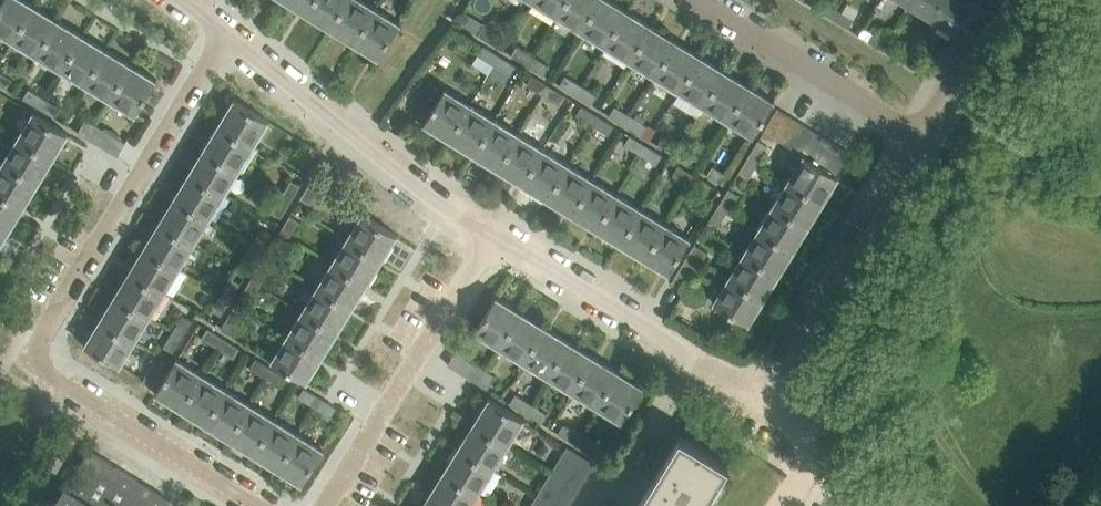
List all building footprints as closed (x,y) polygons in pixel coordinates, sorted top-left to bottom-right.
[(35,5),(27,0),(4,0),(0,6),(0,32),(13,40),(35,5)] [(313,0),(281,0),(304,14),(313,0)] [(346,0),(313,0),(304,14),(328,29),(346,0)] [(375,8),(363,0),(346,0),(328,29),(352,44),(375,8)] [(568,0),(535,0),(533,3),(558,18),(568,0)] [(602,0),(568,0),(558,18),(582,33),(602,0)] [(629,11),(611,0),(602,0),(582,33),(606,47),(629,11)] [(941,0),(910,0),(908,3),(930,17),(941,0)] [(974,0),(941,0),(930,17),(955,31),(974,0)] [(836,19),(841,10),(830,3),(824,12),(836,19)] [(38,55),(59,20),(35,5),(13,40),(38,55)] [(378,60),(401,24),(375,8),(352,44),(378,60)] [(848,27),(854,18),(841,10),(836,19),(848,27)] [(631,62),(653,26),(629,11),(606,47),(631,62)] [(62,70),(83,34),(59,20),(38,55),(62,70)] [(504,37),(485,26),(484,26),(479,35),(498,46),(504,37)] [(655,77),(678,41),(653,26),(631,62),(655,77)] [(881,47),(887,38),(875,31),(869,40),(881,47)] [(86,84),(108,49),(83,34),(62,70),(86,84)] [(894,55),(899,46),(887,38),(881,47),(894,55)] [(680,92),(702,56),(678,41),(655,77),(680,92)] [(495,65),(500,55),(483,45),(478,54),(495,65)] [(535,56),(516,45),(512,54),(529,64),(535,56)] [(111,99),(132,64),(108,49),(86,84),(111,99)] [(516,65),(500,55),(495,65),(511,75),(516,65)] [(550,64),(535,56),(529,64),(544,73),(550,64)] [(704,107),(726,70),(702,56),(680,92),(704,107)] [(927,76),(933,66),(920,58),(915,68),(927,76)] [(135,114),(157,79),(132,64),(111,99),(135,114)] [(0,70),(0,83),(7,87),(13,78),(0,70)] [(728,122),(751,85),(726,70),(704,107),(728,122)] [(544,94),(550,85),(532,74),(527,84),(544,94)] [(578,94),(584,85),(566,74),(560,83),(578,94)] [(560,103),(565,94),(550,85),(544,94),(560,103)] [(593,104),(598,93),(584,85),(578,94),(593,104)] [(766,116),(773,106),(776,100),(751,85),(728,122),(753,137),(763,121),(764,122),(767,116),(766,116)] [(45,97),(29,88),(23,97),(39,107),(45,97)] [(448,140),(471,103),(446,88),(423,125),(448,140)] [(56,117),(61,107),(45,97),(39,107),(56,117)] [(254,146),(270,121),(232,98),(217,124),(254,146)] [(473,155),(495,118),(471,103),(448,140),(473,155)] [(632,115),(615,104),(610,114),(627,124),(632,115)] [(599,115),(582,105),(576,114),(593,124),(599,115)] [(778,140),(792,117),(780,110),(766,132),(778,140)] [(69,134),(32,112),(17,137),(54,159),(69,134)] [(615,125),(599,115),(593,124),(609,134),(615,125)] [(648,124),(632,115),(627,124),(642,134),(648,124)] [(790,147),(803,124),(792,117),(778,140),(790,147)] [(88,137),(96,124),(87,118),(79,131),(88,137)] [(497,170),(520,133),(495,118),(473,155),(497,170)] [(126,142),(96,124),(88,137),(118,155),(126,142)] [(240,171),(254,146),(217,124),(202,148),(240,171)] [(801,154),(815,131),(803,124),(790,147),(801,154)] [(813,161),(827,138),(815,131),(801,154),(802,155),(813,161)] [(521,185),(544,148),(520,133),(497,170),(521,185)] [(642,154),(648,144),(630,134),(624,143),(642,154)] [(676,154),(681,144),(664,134),(658,143),(676,154)] [(54,159),(17,137),(2,161),(39,183),(54,159)] [(824,168),(838,146),(827,138),(813,161),(824,168)] [(758,162),(768,146),(758,139),(748,156),(758,162)] [(663,154),(648,144),(642,154),(657,163),(663,154)] [(697,153),(681,144),(676,154),(691,163),(697,153)] [(836,176),(850,153),(838,146),(824,168),(836,176)] [(310,169),(320,152),(311,147),(301,163),(310,169)] [(225,194),(240,171),(202,148),(188,172),(225,194)] [(546,200),(569,163),(544,148),(521,185),(546,200)] [(824,203),(839,179),(839,178),(836,176),(824,168),(813,161),(802,155),(787,180),(824,203)] [(748,178),(758,162),(748,156),(738,172),(748,178)] [(2,161),(0,165),(0,193),(25,207),(39,183),(2,161)] [(570,215),(593,178),(569,163),(546,200),(570,215)] [(697,174),(679,163),(673,173),(691,184),(697,174)] [(729,174),(713,164),(707,173),(724,183),(729,174)] [(211,219),(225,194),(188,172),(173,196),(211,219)] [(706,192),(711,183),(697,174),(691,184),(706,192)] [(291,201),(302,184),(292,178),(281,196),(291,201)] [(595,230),(618,193),(593,178),(570,215),(595,230)] [(310,203),(321,186),(311,180),(301,198),(310,203)] [(824,203),(787,180),(772,204),(809,227),(824,203)] [(727,210),(738,194),(728,189),(718,205),(727,210)] [(0,193),(0,225),(10,231),(25,207),(0,193)] [(619,245),(642,208),(618,193),(595,230),(619,245)] [(211,219),(173,196),(159,220),(196,243),(211,219)] [(282,216),(291,201),(281,196),(272,211),(282,216)] [(809,227),(772,204),(757,229),(794,251),(809,227)] [(718,226),(727,210),(718,205),(708,220),(718,226)] [(644,260),(667,223),(642,208),(619,245),(644,260)] [(290,237),(300,219),(291,213),(280,231),(290,237)] [(398,236),(361,213),(345,238),(383,261),(398,236)] [(180,268),(196,243),(159,220),(143,246),(180,268)] [(669,276),(692,239),(667,223),(644,260),(669,276)] [(0,225),(0,248),(10,231),(0,225)] [(261,249),(271,232),(262,227),(252,244),(261,249)] [(794,251),(757,229),(742,253),(780,276),(794,251)] [(281,252),(290,237),(280,231),(271,246),(281,252)] [(383,261),(345,238),(331,262),(368,285),(383,261)] [(253,265),(261,249),(252,244),(243,259),(253,265)] [(180,268),(143,246),(129,270),(166,293),(180,268)] [(707,255),(694,247),(688,257),(701,265),(707,255)] [(780,276),(742,253),(727,277),(765,300),(780,276)] [(685,292),(701,265),(688,257),(671,283),(685,292)] [(260,285),(271,267),(261,262),(251,279),(260,285)] [(368,285),(331,262),(316,286),(353,309),(368,285)] [(151,317),(166,293),(129,270),(114,294),(151,317)] [(231,299),(242,281),(232,276),(222,293),(231,299)] [(765,300),(727,277),(712,302),(749,325),(765,300)] [(251,300),(260,285),(251,279),(242,295),(251,300)] [(353,309),(316,286),(301,310),(338,333),(353,309)] [(222,314),(231,299),(222,293),(213,308),(222,314)] [(136,342),(151,317),(114,294),(99,320),(136,342)] [(499,348),(522,312),(496,296),(474,332),(499,348)] [(338,333),(301,310),(286,334),(324,357),(338,333)] [(231,333),(241,316),(231,311),(221,327),(231,333)] [(524,363),(547,327),(522,312),(499,348),(524,363)] [(183,336),(193,319),(184,313),(174,330),(183,336)] [(121,366),(136,342),(99,320),(84,344),(121,366)] [(224,336),(208,327),(202,336),(218,346),(224,336)] [(548,378),(570,341),(547,327),(524,363),(548,378)] [(173,352),(177,346),(183,336),(174,330),(167,341),(164,346),(173,352)] [(452,348),(490,366),(498,351),(459,333),(452,348)] [(324,357),(286,334),(270,359),(308,382),(324,357)] [(235,356),(240,347),(224,336),(218,346),(235,356)] [(572,393),(595,356),(570,341),(548,378),(572,393)] [(478,383),(487,369),(456,351),(448,364),(478,383)] [(597,407),(619,371),(595,356),(572,393),(597,407)] [(179,408),(202,372),(178,357),(155,394),(179,408)] [(267,376),(273,367),(257,357),(251,366),(267,376)] [(159,375),(167,363),(158,358),(151,370),(159,375)] [(283,385),(289,376),(273,367),(267,376),(283,385)] [(487,388),(495,374),(487,369),(478,383),(487,388)] [(159,375),(151,370),(144,380),(153,385),(159,375)] [(621,422),(643,386),(619,371),(597,407),(621,422)] [(204,424),(226,387),(202,372),(179,408),(204,424)] [(228,439),(251,402),(226,387),(204,424),(228,439)] [(315,406),(321,397),(304,387),(299,396),(315,406)] [(532,403),(512,390),(506,400),(527,412),(532,403)] [(330,416),(336,407),(321,397),(315,406),(330,416)] [(510,445),(525,420),(489,398),(473,423),(510,445)] [(252,454),(275,417),(251,402),(228,439),(252,454)] [(548,412),(532,403),(527,412),(542,422),(548,412)] [(276,469),(299,432),(275,417),(252,454),(276,469)] [(495,469),(510,445),(473,423),(459,447),(495,469)] [(581,433),(564,423),(558,432),(575,442),(581,433)] [(302,484),(325,448),(299,432),(276,469),(302,484)] [(596,443),(581,433),(575,442),(591,452),(596,443)] [(727,464),(728,465),(729,463),(682,434),(680,436),(681,436),(642,500),(652,505),(702,505),(727,464)] [(568,464),(575,451),(567,446),(551,471),(560,477),(580,489),(588,476),(568,464)] [(480,493),(495,469),(459,447),(444,470),(480,493)] [(169,499),(90,449),(67,485),(66,484),(52,505),(164,505),(169,499)] [(595,464),(575,451),(568,464),(588,476),(595,464)] [(480,493),(444,470),(428,495),(446,505),(472,505),(480,493)] [(560,477),(551,471),(536,496),(545,501),(553,505),(569,505),(572,501),(552,489),(560,477)] [(580,489),(560,477),(552,489),(572,501),(580,489)] [(428,495),(422,505),(446,505),(428,495)] [(545,501),(536,496),(530,505),(542,505),(545,501)]
